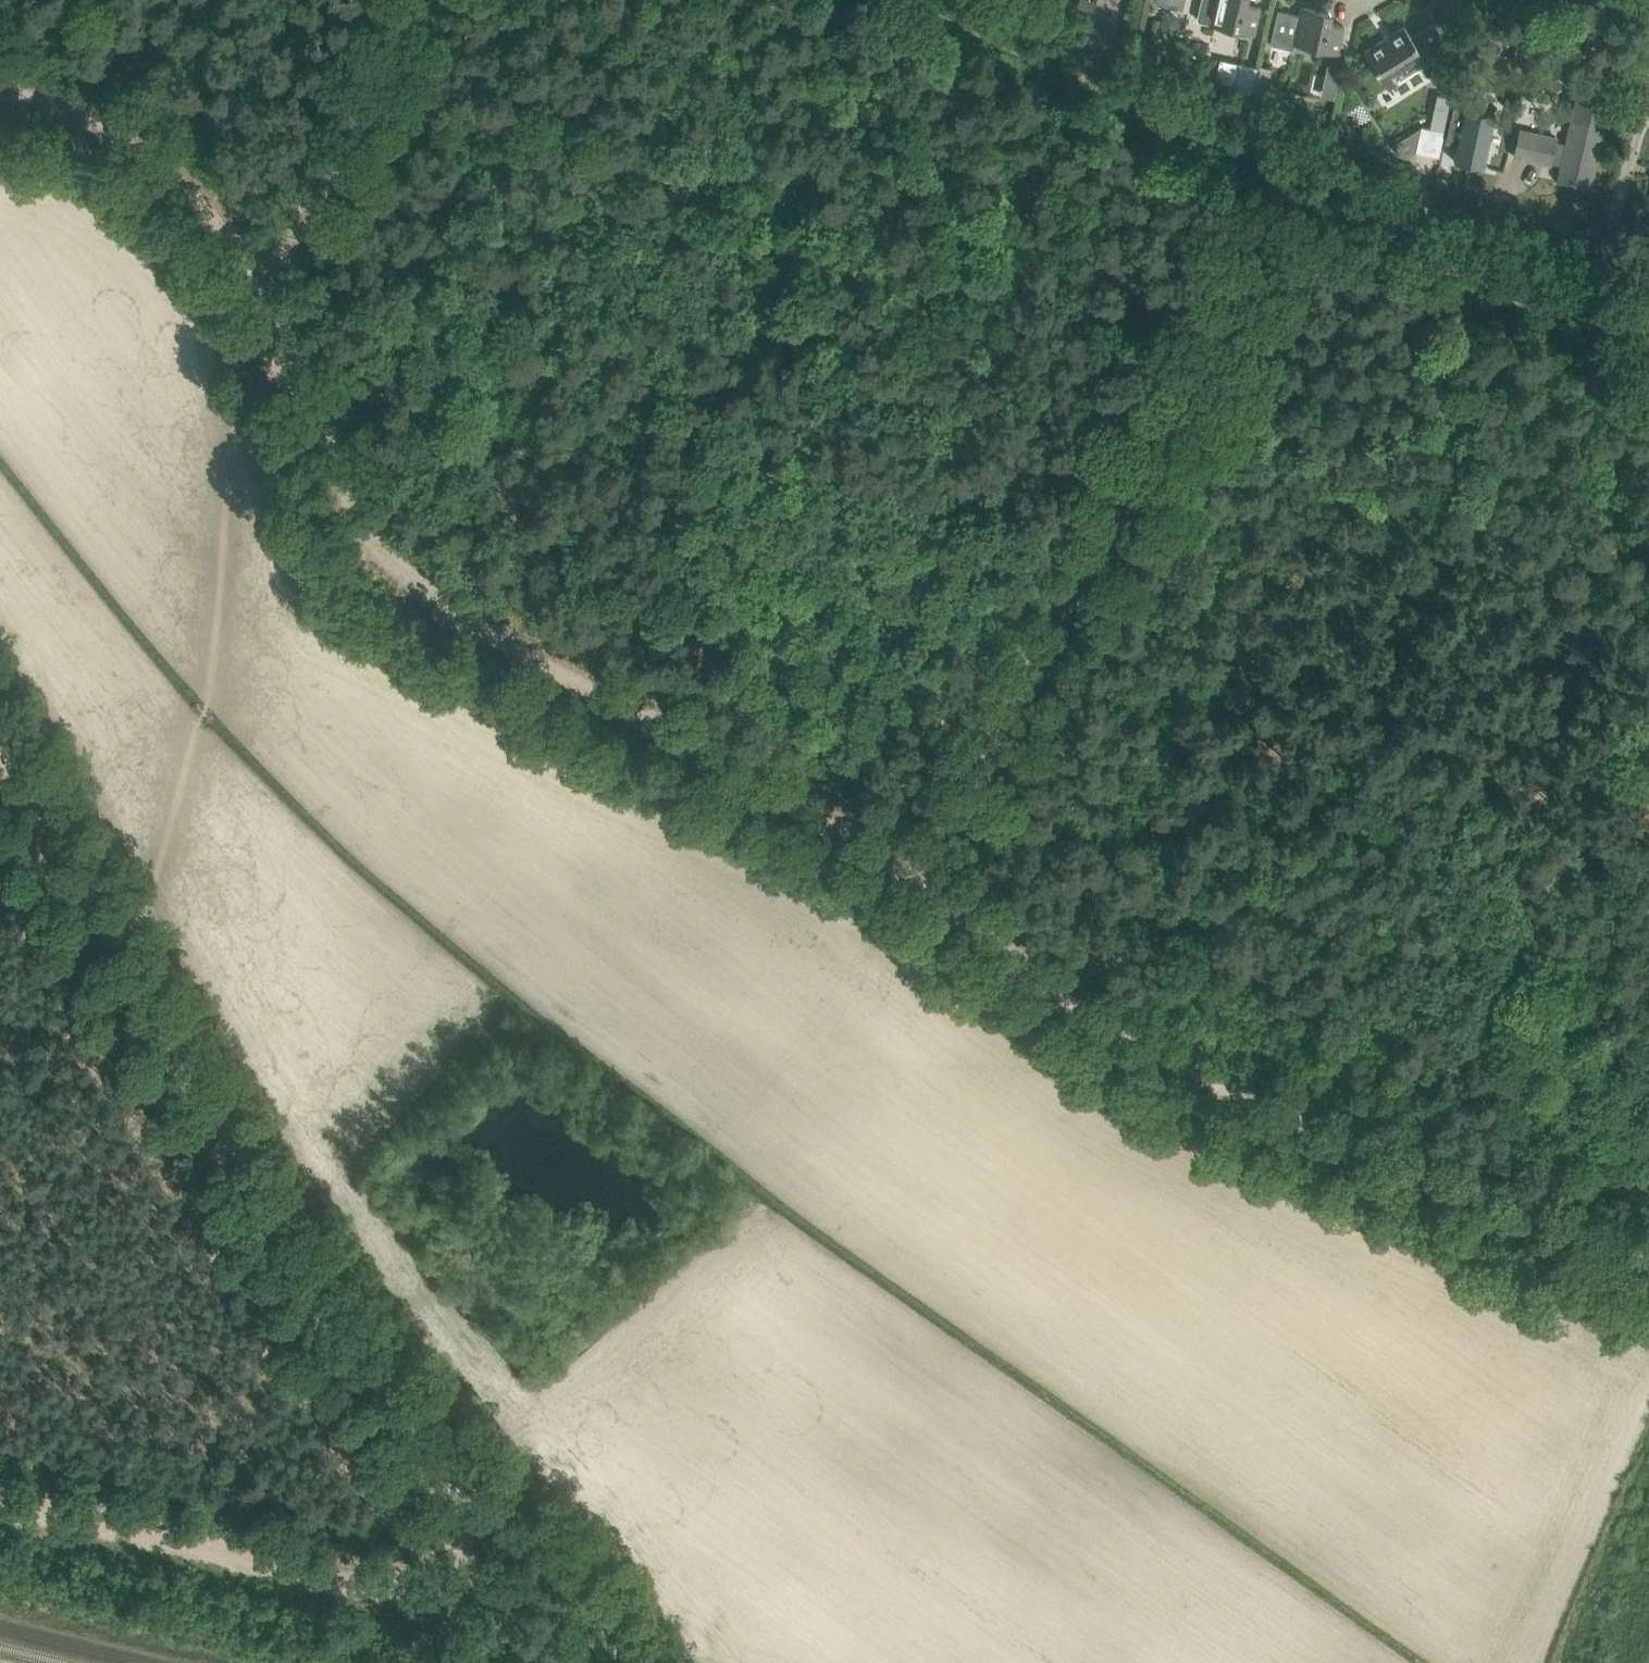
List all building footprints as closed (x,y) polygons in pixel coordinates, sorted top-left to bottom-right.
[(1079,8),(1092,11),(1094,1),(1091,0),(1081,0),(1079,8)] [(1260,6),(1246,3),(1247,0),(1201,0),(1197,18),(1199,21),(1210,23),(1210,25),(1253,34),(1260,6)] [(1343,26),(1330,23),(1331,16),(1329,12),(1305,7),(1301,9),(1300,15),(1277,10),(1270,44),(1293,49),(1294,44),(1337,54),(1343,26)] [(1387,88),(1450,49),(1434,24),(1411,38),(1404,26),(1364,51),(1387,88)] [(1247,94),(1248,90),(1254,67),(1238,63),(1233,87),(1247,94)] [(1252,91),(1252,92),(1257,93),(1266,95),(1272,72),(1269,68),(1258,65),(1252,91)] [(1437,95),(1429,128),(1421,126),(1415,152),(1439,157),(1444,131),(1451,99),(1437,95)] [(1590,186),(1608,103),(1577,96),(1573,115),(1566,144),(1555,142),(1556,137),(1520,129),(1514,156),(1550,164),(1552,158),(1562,160),(1558,179),(1590,186)] [(1452,105),(1444,142),(1446,143),(1447,138),(1458,140),(1457,145),(1454,160),(1484,167),(1486,154),(1487,150),(1490,135),(1491,130),(1492,131),(1495,114),(1452,105)]
